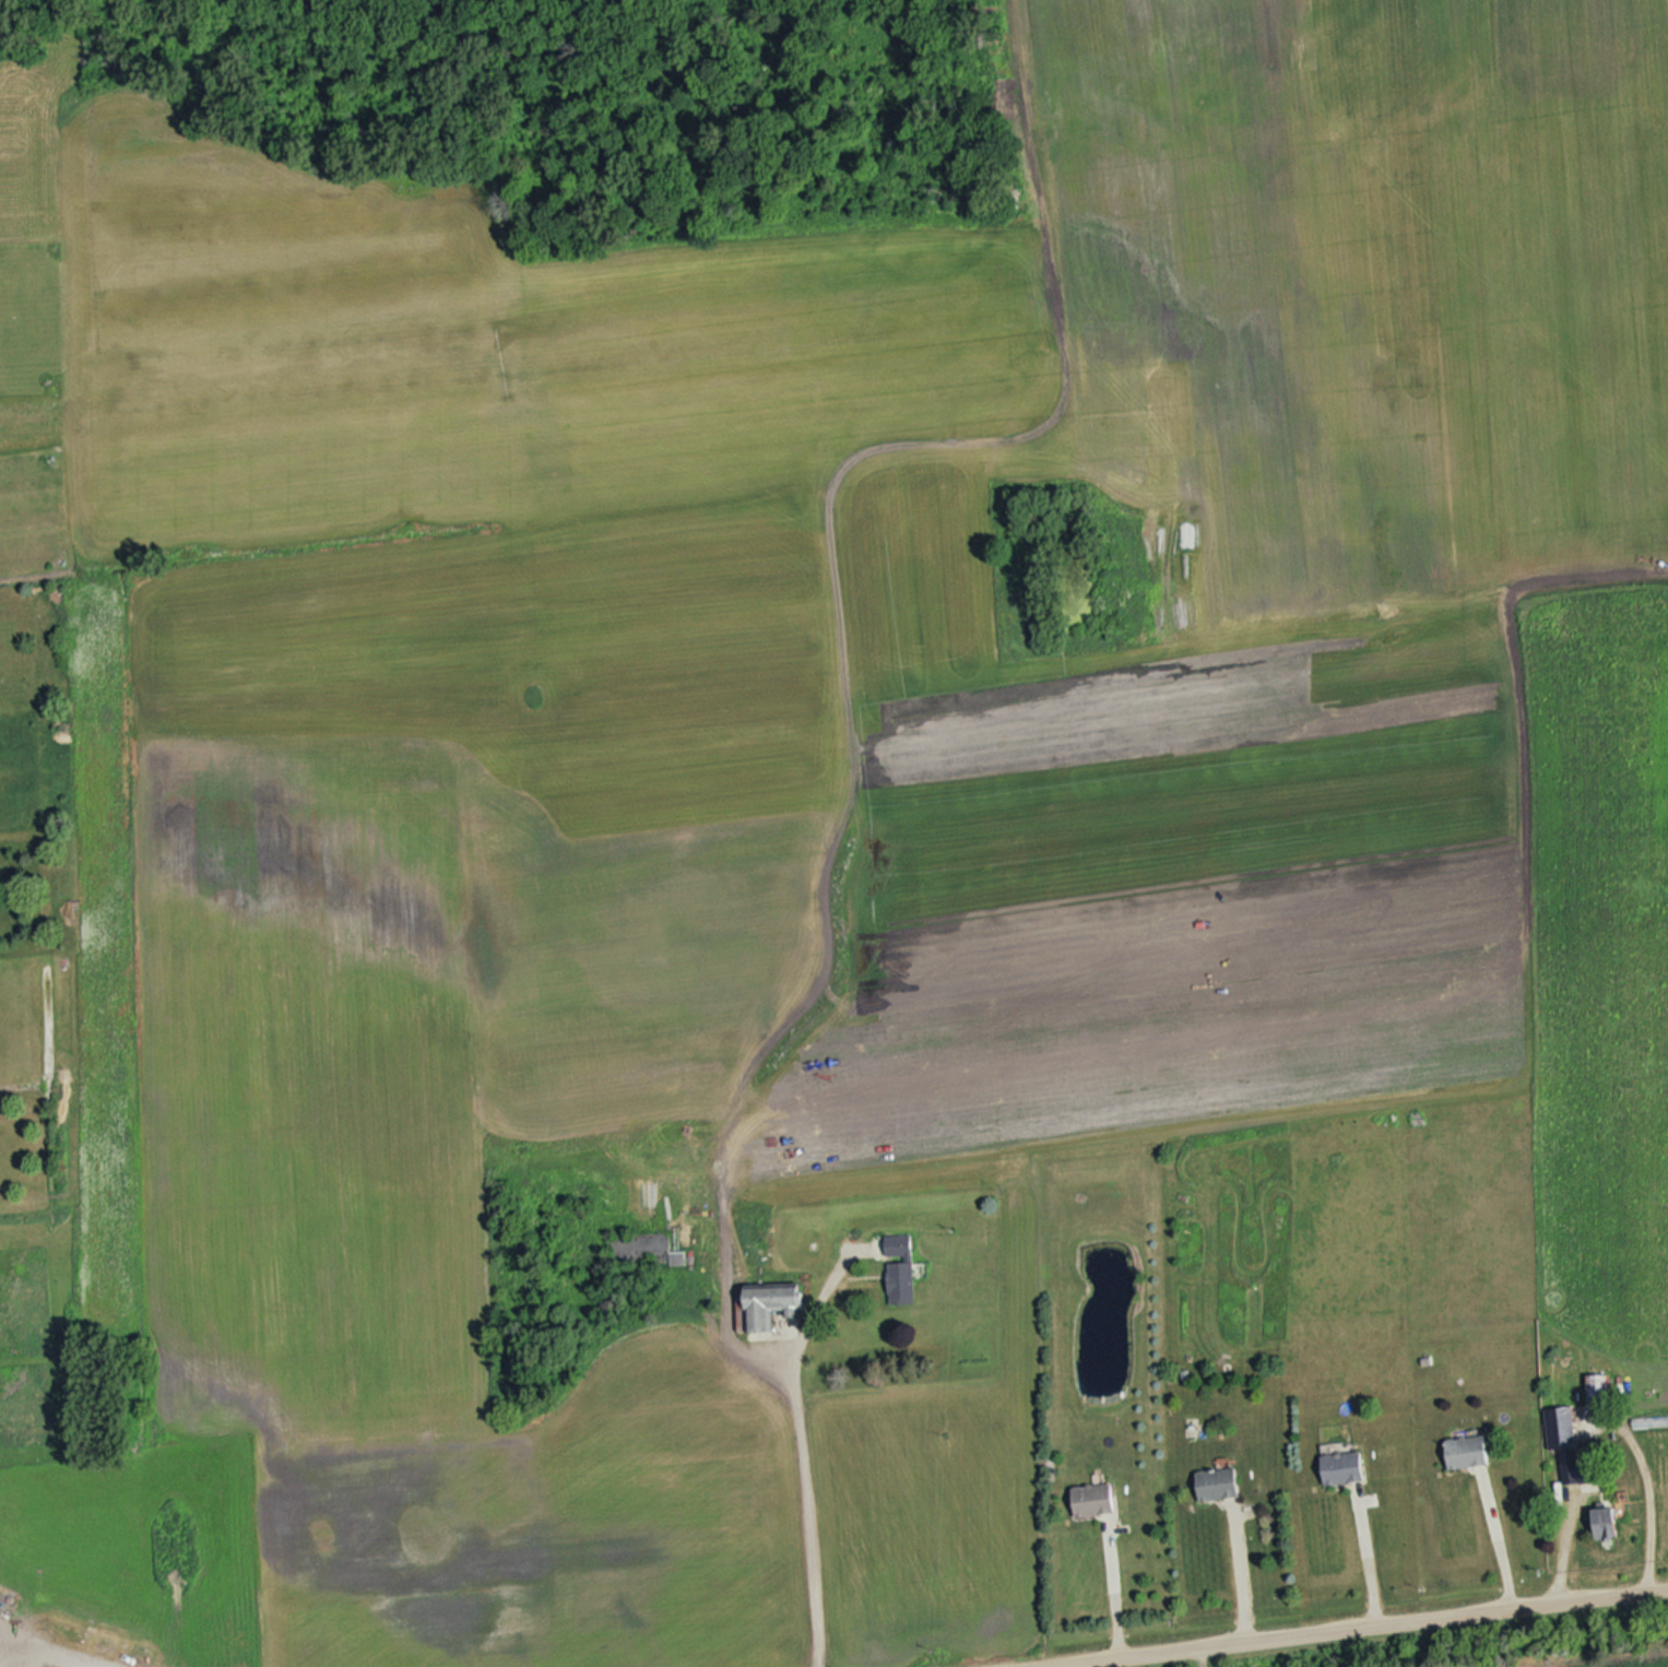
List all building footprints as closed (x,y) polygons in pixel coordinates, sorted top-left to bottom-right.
[(609,1234),(609,1263),(687,1262),(687,1248),(671,1249),(671,1233),(609,1234)] [(914,1303),(911,1234),(886,1235),(887,1258),(889,1258),(891,1304),(914,1303)] [(749,1285),(749,1296),(738,1296),(739,1329),(777,1329),(777,1309),(786,1309),(786,1314),(806,1314),(806,1285),(749,1285)] [(1588,1374),(1588,1405),(1607,1405),(1607,1374),(1588,1374)] [(1544,1407),(1548,1450),(1576,1447),(1571,1405),(1544,1407)] [(1488,1464),(1484,1434),(1445,1438),(1449,1469),(1488,1464)] [(1321,1454),(1324,1485),(1363,1482),(1361,1450),(1321,1454)] [(1235,1467),(1196,1470),(1199,1501),(1238,1497),(1235,1467)] [(1074,1516),(1114,1513),(1111,1482),(1072,1486),(1074,1516)] [(1617,1539),(1616,1508),(1593,1509),(1594,1540),(1617,1539)]
